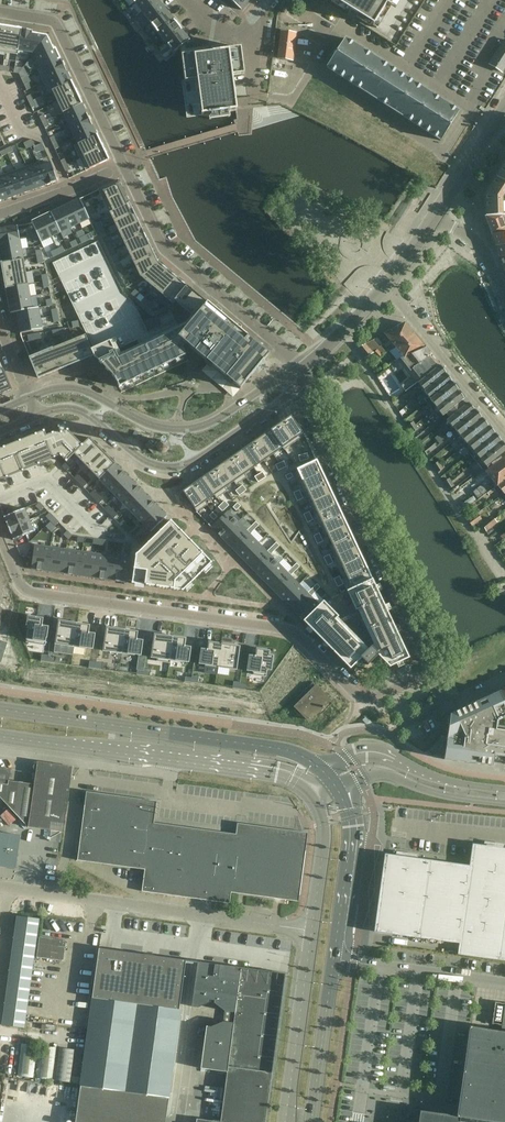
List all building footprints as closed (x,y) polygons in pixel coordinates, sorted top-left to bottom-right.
[(135,3),(143,13),(159,0),(138,0),(135,3)] [(159,0),(143,13),(150,23),(166,10),(159,0)] [(249,1),(248,0),(229,0),(241,10),(249,1)] [(377,28),(395,0),(332,0),(377,28)] [(150,23),(158,33),(158,32),(174,20),(166,10),(150,23)] [(174,20),(158,32),(166,42),(182,30),(174,20)] [(5,53),(9,27),(0,26),(0,52),(5,53)] [(9,27),(5,53),(17,55),(21,29),(9,27)] [(21,29),(17,55),(18,55),(18,51),(34,53),(47,36),(33,33),(33,31),(21,29)] [(182,30),(166,42),(173,52),(174,53),(181,47),(182,47),(190,40),(189,40),(182,30)] [(277,60),(294,62),(297,33),(280,31),(277,60)] [(47,36),(34,53),(41,68),(38,70),(61,59),(56,48),(54,49),(47,36)] [(327,68),(432,135),(441,141),(459,112),(345,39),(327,68)] [(502,72),(504,68),(504,40),(489,64),(502,72)] [(197,80),(201,115),(237,111),(233,76),(244,74),(241,48),(182,55),(185,82),(197,80)] [(61,59),(38,70),(44,82),(67,71),(61,59)] [(67,71),(44,82),(49,93),(72,82),(67,71)] [(72,82),(49,93),(49,94),(53,92),(57,102),(54,103),(54,104),(77,93),(72,82)] [(77,93),(54,104),(59,114),(82,103),(77,93)] [(82,103),(59,114),(59,115),(63,113),(68,123),(87,114),(82,103)] [(87,114),(68,123),(73,134),(92,125),(87,114)] [(92,125),(73,134),(78,144),(74,146),(74,147),(97,136),(92,125)] [(97,136),(74,147),(80,159),(103,148),(97,136)] [(103,148),(80,159),(86,171),(109,160),(103,148)] [(40,166),(39,166),(46,186),(58,182),(57,181),(57,180),(51,162),(40,166)] [(39,163),(27,167),(35,190),(46,186),(39,166),(40,166),(39,163)] [(485,194),(486,216),(485,216),(485,217),(504,216),(504,163),(485,194)] [(27,167),(16,171),(24,193),(35,190),(27,167)] [(16,171),(4,174),(12,197),(24,193),(16,171)] [(0,176),(0,198),(1,201),(12,197),(4,174),(0,176)] [(119,180),(99,189),(104,201),(124,192),(119,180)] [(124,192),(104,201),(110,213),(130,203),(124,192)] [(80,199),(70,204),(80,224),(90,219),(80,199)] [(130,203),(110,213),(114,222),(134,213),(130,203)] [(70,204),(60,208),(70,228),(80,224),(70,204)] [(60,208),(51,213),(61,233),(70,228),(60,208)] [(51,213),(41,217),(51,238),(61,233),(51,213)] [(134,213),(114,222),(119,232),(139,222),(134,213)] [(485,217),(492,235),(504,234),(504,216),(485,217)] [(41,217),(31,222),(41,242),(51,238),(41,217)] [(139,222),(119,232),(124,243),(144,233),(139,222)] [(0,229),(0,242),(20,239),(18,226),(0,229)] [(144,233),(124,243),(130,254),(150,245),(144,233)] [(492,235),(496,247),(504,246),(504,234),(492,235)] [(0,242),(0,253),(22,249),(20,239),(0,242)] [(150,245),(130,254),(134,264),(154,254),(150,245)] [(496,247),(500,257),(504,257),(504,246),(496,247)] [(0,253),(0,255),(2,263),(24,259),(22,249),(0,253)] [(154,254),(134,264),(138,273),(145,278),(158,262),(154,254)] [(24,259),(2,263),(4,276),(26,272),(24,259)] [(145,278),(144,279),(153,287),(167,270),(158,262),(145,278)] [(167,270),(153,287),(163,295),(177,278),(167,270)] [(26,272),(4,276),(6,288),(28,284),(26,272)] [(177,278),(163,295),(173,303),(187,286),(177,278)] [(28,284),(6,288),(8,300),(30,297),(28,284)] [(108,339),(91,347),(94,355),(93,356),(118,378),(121,385),(186,355),(183,349),(189,346),(240,389),(269,354),(204,300),(187,286),(173,303),(190,317),(194,321),(192,324),(117,358),(108,339)] [(133,290),(130,294),(135,298),(138,294),(133,290)] [(30,297),(8,300),(11,314),(17,312),(33,309),(30,297)] [(142,298),(139,302),(144,306),(147,302),(142,298)] [(147,302),(144,306),(149,310),(153,306),(147,302)] [(33,309),(17,312),(19,322),(41,318),(39,307),(33,309)] [(41,318),(19,322),(21,333),(43,329),(41,318)] [(415,335),(405,323),(385,334),(392,342),(395,346),(396,348),(415,335)] [(86,335),(74,340),(82,360),(93,356),(94,355),(91,347),(86,335)] [(426,347),(415,335),(396,348),(395,346),(389,351),(396,361),(405,358),(426,347)] [(74,340),(63,344),(71,365),(82,360),(74,340)] [(63,344),(52,349),(60,369),(71,365),(63,344)] [(365,358),(373,353),(365,344),(358,348),(365,358)] [(405,358),(396,361),(410,378),(401,386),(406,392),(414,385),(440,365),(437,361),(432,355),(426,348),(426,347),(405,358)] [(52,349),(41,353),(49,374),(60,369),(52,349)] [(41,353),(29,358),(38,378),(49,374),(41,353)] [(495,434),(491,428),(488,427),(475,410),(475,411),(468,403),(466,401),(464,399),(458,391),(451,381),(446,375),(447,374),(440,366),(440,365),(414,386),(421,394),(420,394),(427,402),(426,403),(432,411),(439,419),(441,418),(443,420),(445,422),(443,423),(463,447),(464,446),(483,470),(504,452),(504,446),(495,434)] [(0,370),(0,394),(11,389),(3,369),(0,370)] [(291,416),(281,423),(294,443),(305,436),(303,433),(302,432),(292,417),(291,416)] [(281,423),(271,430),(285,450),(294,443),(281,423)] [(59,452),(60,455),(60,456),(61,457),(62,457),(65,461),(66,462),(68,461),(67,461),(74,454),(83,445),(82,445),(68,431),(69,431),(68,430),(66,425),(66,424),(64,424),(59,426),(58,427),(58,428),(59,428),(60,431),(53,433),(52,434),(46,436),(44,431),(43,431),(43,432),(37,434),(36,434),(35,435),(21,441),(20,441),(19,441),(20,444),(6,450),(5,447),(3,448),(0,449),(0,477),(59,452)] [(271,430),(261,436),(274,454),(283,448),(284,450),(285,450),(271,430)] [(435,439),(438,442),(444,437),(441,434),(435,439)] [(261,436),(251,443),(264,461),(274,454),(261,436)] [(444,437),(438,442),(441,445),(446,441),(444,437)] [(83,445),(74,454),(82,462),(98,447),(90,438),(82,445),(83,445)] [(164,441),(162,440),(160,441),(159,442),(157,443),(157,445),(156,447),(157,449),(158,451),(159,452),(161,453),(163,453),(165,453),(167,452),(168,450),(169,448),(169,446),(169,444),(168,443),(166,441),(164,441)] [(145,445),(153,454),(157,449),(149,441),(145,445)] [(251,443),(242,450),(254,468),(264,461),(251,443)] [(98,447),(82,462),(91,471),(107,455),(98,447)] [(242,450),(232,457),(246,477),(245,474),(254,468),(242,450)] [(107,455),(91,471),(99,479),(115,464),(107,455)] [(232,457),(222,464),(236,484),(246,477),(232,457)] [(502,459),(485,472),(490,478),(471,491),(479,500),(488,493),(493,489),(497,486),(504,480),(504,457),(502,459)] [(317,460),(297,469),(302,480),(299,482),(322,471),(317,460)] [(66,462),(62,466),(67,471),(71,467),(66,462)] [(115,464),(99,479),(106,487),(122,471),(115,464)] [(222,464),(212,470),(227,491),(227,490),(225,487),(233,481),(236,484),(222,464)] [(212,470),(203,477),(217,498),(227,491),(212,470)] [(122,471),(106,487),(112,493),(113,494),(129,478),(122,471)] [(322,471),(299,482),(304,493),(327,482),(322,471)] [(78,474),(74,478),(79,483),(83,479),(78,474)] [(203,477),(193,484),(207,504),(208,504),(205,501),(214,495),(216,498),(217,498),(203,477)] [(129,478),(113,494),(121,502),(137,486),(129,478)] [(83,479),(79,483),(83,488),(87,484),(83,479)] [(327,482),(304,493),(304,494),(305,493),(310,503),(332,493),(327,482)] [(193,484),(183,491),(184,492),(194,508),(195,509),(197,511),(207,504),(193,484)] [(137,486),(121,502),(128,509),(144,493),(137,486)] [(94,490),(90,494),(94,499),(98,495),(94,490)] [(144,493),(128,509),(136,517),(152,501),(144,493)] [(332,493),(310,503),(315,513),(314,514),(314,515),(337,504),(332,493)] [(98,495),(94,499),(99,504),(103,500),(98,495)] [(152,501),(136,517),(143,524),(159,509),(152,501)] [(40,502),(36,506),(40,511),(44,507),(40,502)] [(337,504),(314,515),(319,525),(342,515),(337,504)] [(109,505),(105,509),(109,514),(113,510),(109,505)] [(25,508),(4,517),(9,528),(29,520),(25,508)] [(159,509),(143,524),(151,533),(167,517),(159,509)] [(113,510),(109,514),(114,519),(118,515),(113,510)] [(228,511),(211,527),(222,538),(238,522),(228,511)] [(50,513),(46,517),(51,521),(55,517),(50,513)] [(478,514),(476,515),(468,521),(472,526),(482,520),(478,514)] [(342,515),(319,525),(319,526),(320,525),(325,536),(347,525),(342,515)] [(55,517),(51,521),(55,526),(59,522),(55,517)] [(494,519),(484,528),(489,535),(494,531),(492,528),(497,523),(494,519)] [(29,520),(9,528),(13,540),(34,531),(29,520)] [(123,520),(119,524),(124,529),(128,525),(123,520)] [(136,555),(132,583),(183,591),(212,562),(171,521),(136,555)] [(238,522),(222,538),(230,547),(232,548),(248,532),(238,522)] [(128,525),(124,529),(129,534),(133,530),(128,525)] [(347,525),(325,536),(328,535),(332,545),(330,546),(352,536),(347,525)] [(68,531),(64,535),(68,539),(72,535),(68,531)] [(248,532),(232,548),(242,559),(259,543),(248,532)] [(138,536),(134,540),(139,544),(143,541),(138,536)] [(352,536),(330,546),(335,557),(334,557),(334,558),(357,547),(352,536)] [(259,543),(242,559),(252,569),(269,553),(259,543)] [(35,545),(31,569),(48,571),(51,547),(35,545)] [(51,547),(48,571),(63,574),(67,550),(51,547)] [(357,547),(334,558),(339,568),(342,567),(362,558),(357,547)] [(67,550),(63,574),(79,576),(82,552),(67,550)] [(82,552),(79,576),(95,578),(98,554),(82,552)] [(269,553),(252,569),(263,579),(279,563),(269,553)] [(98,554),(95,578),(110,580),(114,556),(98,554)] [(114,556),(110,580),(126,583),(130,559),(114,556)] [(342,567),(339,568),(339,569),(343,567),(348,577),(367,568),(362,558),(342,567)] [(279,563),(263,579),(273,590),(289,574),(279,563)] [(367,568),(348,577),(353,588),(372,579),(367,568)] [(289,574),(273,590),(283,600),(299,584),(289,574)] [(320,605),(303,621),(350,669),(362,658),(368,665),(378,655),(390,667),(409,658),(372,579),(353,588),(347,591),(356,611),(361,608),(380,649),(376,651),(372,646),(367,651),(360,644),(359,645),(335,620),(339,617),(323,601),(320,605)] [(299,584),(283,600),(293,610),(309,595),(299,584)] [(309,595),(293,610),(303,621),(320,605),(309,595)] [(28,616),(27,625),(29,626),(27,643),(45,645),(46,638),(47,638),(48,627),(43,626),(43,625),(42,625),(43,618),(28,616)] [(59,620),(55,644),(74,647),(77,623),(59,620)] [(77,623),(74,647),(86,648),(87,648),(93,649),(95,634),(89,633),(90,632),(89,632),(90,625),(77,623)] [(107,627),(103,651),(122,653),(125,630),(107,627)] [(125,630),(122,653),(134,655),(134,654),(141,655),(143,640),(137,640),(138,639),(137,639),(138,632),(125,630)] [(155,634),(151,658),(158,658),(157,661),(170,663),(171,660),(170,660),(173,637),(155,634)] [(173,637),(170,660),(171,660),(182,662),(182,661),(189,662),(191,647),(185,646),(185,645),(186,638),(173,637)] [(201,649),(199,664),(206,665),(218,667),(221,644),(209,642),(208,649),(207,649),(207,650),(201,649)] [(218,667),(217,673),(229,675),(230,669),(237,670),(240,646),(221,644),(218,667)] [(249,656),(247,670),(254,671),(253,675),(266,676),(267,669),(271,670),(273,655),(269,655),(270,650),(257,649),(256,656),(255,655),(255,656),(249,656)] [(330,700),(316,687),(296,707),(309,721),(322,707),(323,708),(325,707),(324,706),(330,700)] [(499,692),(450,714),(444,759),(493,766),(494,758),(504,760),(504,764),(504,765),(504,705),(499,692)] [(36,765),(35,765),(34,766),(34,767),(34,768),(34,769),(35,770),(36,770),(36,771),(35,783),(9,780),(11,769),(0,768),(0,798),(28,827),(51,830),(49,841),(60,843),(61,832),(64,832),(72,767),(38,762),(37,765),(36,765)] [(85,805),(77,861),(95,863),(102,864),(112,865),(119,866),(130,868),(137,869),(145,870),(144,871),(142,892),(210,901),(230,904),(231,893),(239,894),(247,895),(256,896),(264,897),(274,898),(275,898),(281,899),(282,899),(289,900),(297,901),(299,902),(306,846),(304,846),(304,844),(306,835),(239,826),(238,837),(151,825),(154,803),(88,794),(87,805),(85,805)] [(16,868),(20,836),(0,833),(0,866),(16,868)] [(375,932),(460,943),(458,953),(458,954),(504,961),(504,849),(504,848),(504,846),(495,845),(495,847),(484,846),(473,844),(470,866),(418,859),(405,857),(405,854),(397,853),(397,856),(396,856),(388,855),(387,855),(385,855),(375,932)] [(17,916),(2,1025),(24,1028),(39,919),(17,916)] [(47,938),(47,946),(70,947),(70,939),(47,938)] [(285,975),(278,974),(279,971),(276,970),(273,971),(271,971),(269,972),(257,971),(256,969),(253,968),(251,967),(248,967),(248,970),(198,963),(196,974),(191,1007),(198,1008),(210,1002),(210,1000),(215,1000),(214,1003),(225,1011),(235,1013),(234,1023),(223,1022),(211,1027),(207,1026),(202,1068),(227,1072),(220,1121),(266,1121),(285,975)] [(162,985),(95,976),(80,1086),(169,1098),(179,1021),(157,1018),(162,985)] [(503,1003),(500,1003),(501,1003),(495,1002),(494,1007),(495,1007),(495,1008),(494,1007),(494,1009),(494,1012),(493,1012),(493,1017),(493,1018),(492,1024),(493,1025),(493,1024),(498,1024),(498,1025),(501,1026),(501,1025),(502,1025),(502,1032),(500,1031),(500,1032),(492,1031),(493,1030),(491,1030),(490,1030),(489,1030),(483,1029),(482,1029),(472,1027),(471,1027),(469,1027),(469,1028),(470,1028),(469,1035),(468,1035),(468,1036),(467,1044),(467,1046),(466,1053),(465,1055),(466,1055),(465,1062),(464,1062),(464,1064),(465,1064),(464,1071),(463,1071),(463,1072),(463,1073),(462,1080),(462,1081),(461,1089),(460,1090),(461,1090),(460,1098),(459,1097),(459,1099),(460,1099),(459,1106),(458,1106),(458,1108),(457,1115),(457,1116),(420,1111),(418,1121),(504,1121),(504,1003),(503,1003)] [(68,1043),(68,1050),(80,1051),(81,1043),(68,1043)]
